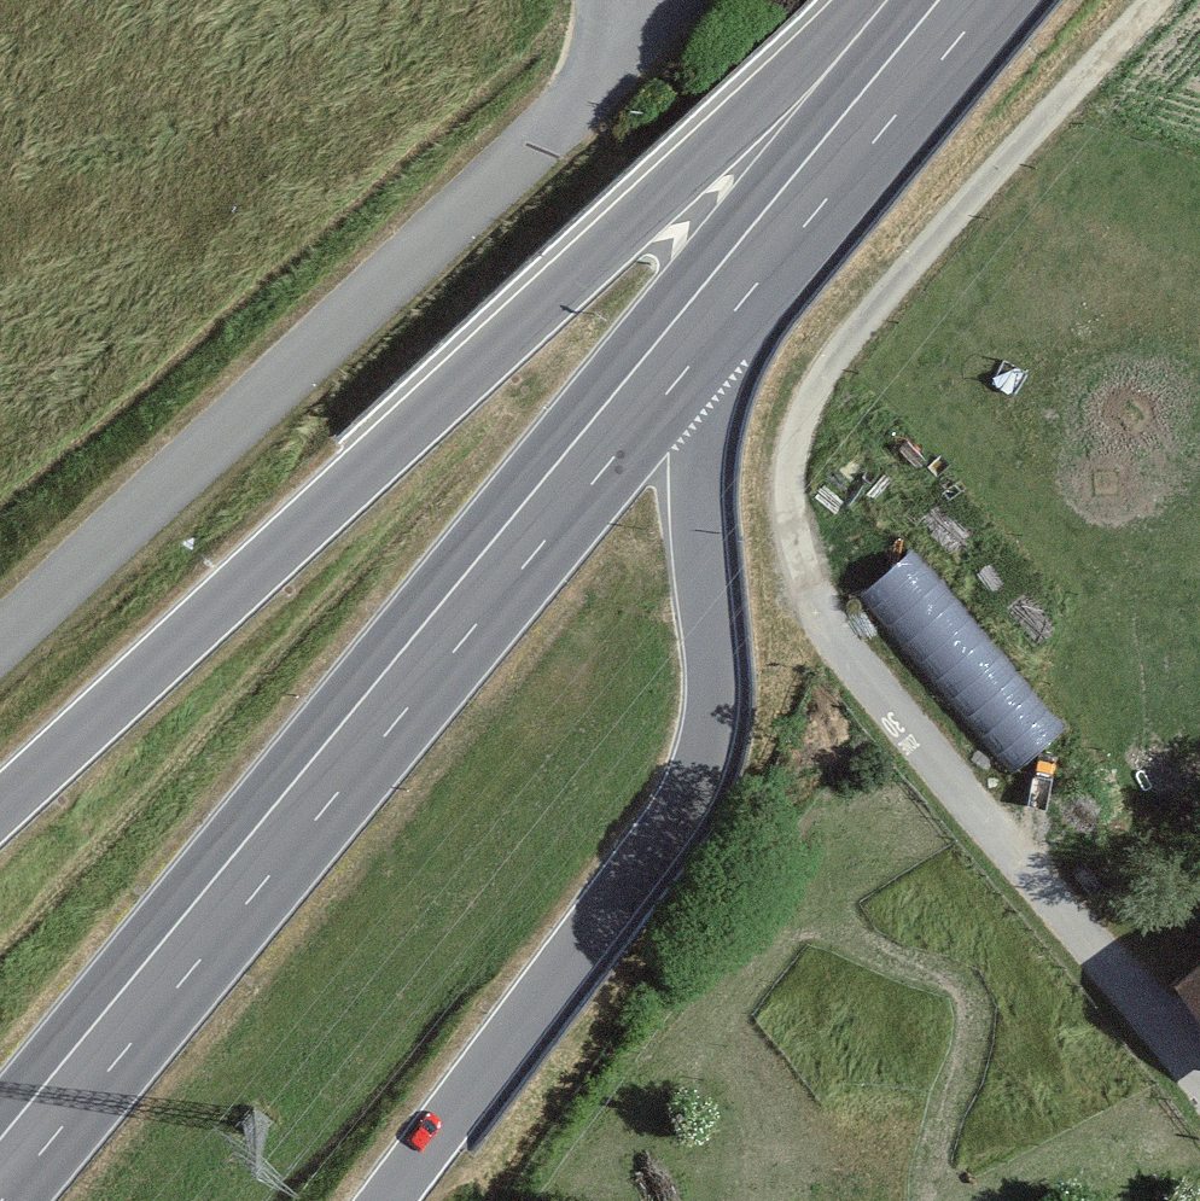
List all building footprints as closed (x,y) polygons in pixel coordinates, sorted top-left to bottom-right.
[(1006,772),(1070,714),(911,540),(847,598),(1006,772)] [(1164,955),(1199,1001),(1199,932),(1164,955)]
